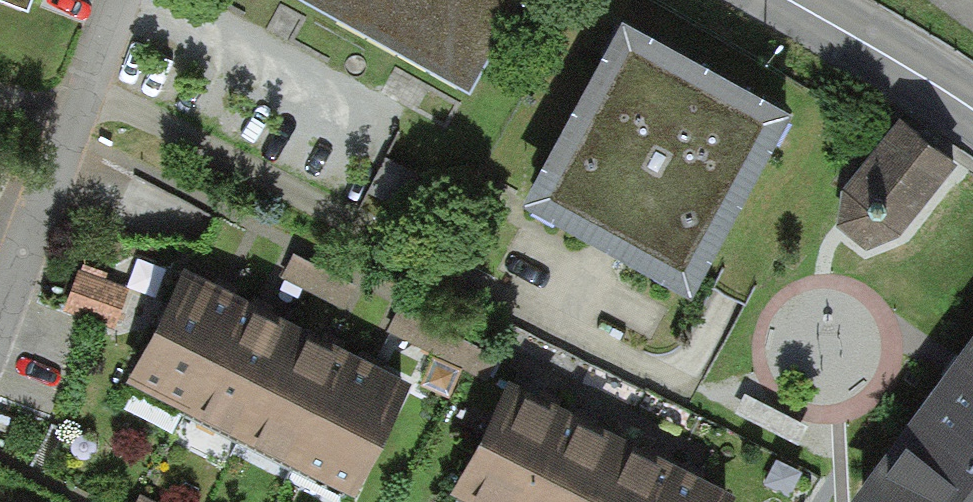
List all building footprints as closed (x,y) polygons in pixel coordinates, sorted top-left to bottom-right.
[(470,101),(526,0),(285,0),(470,101)] [(791,116),(625,24),(523,204),(688,297),(791,116)] [(868,252),(903,233),(955,167),(900,124),(848,190),(835,228),(868,252)] [(353,278),(294,248),(282,271),(341,302),(353,278)] [(409,365),(180,250),(118,374),(346,489),(409,365)] [(846,484),(870,501),(972,501),(972,316),(846,484)] [(505,363),(443,489),(471,501),(722,501),(735,475),(505,363)] [(22,490),(16,501),(47,501),(22,490)] [(137,491),(131,501),(161,501),(137,491)]
